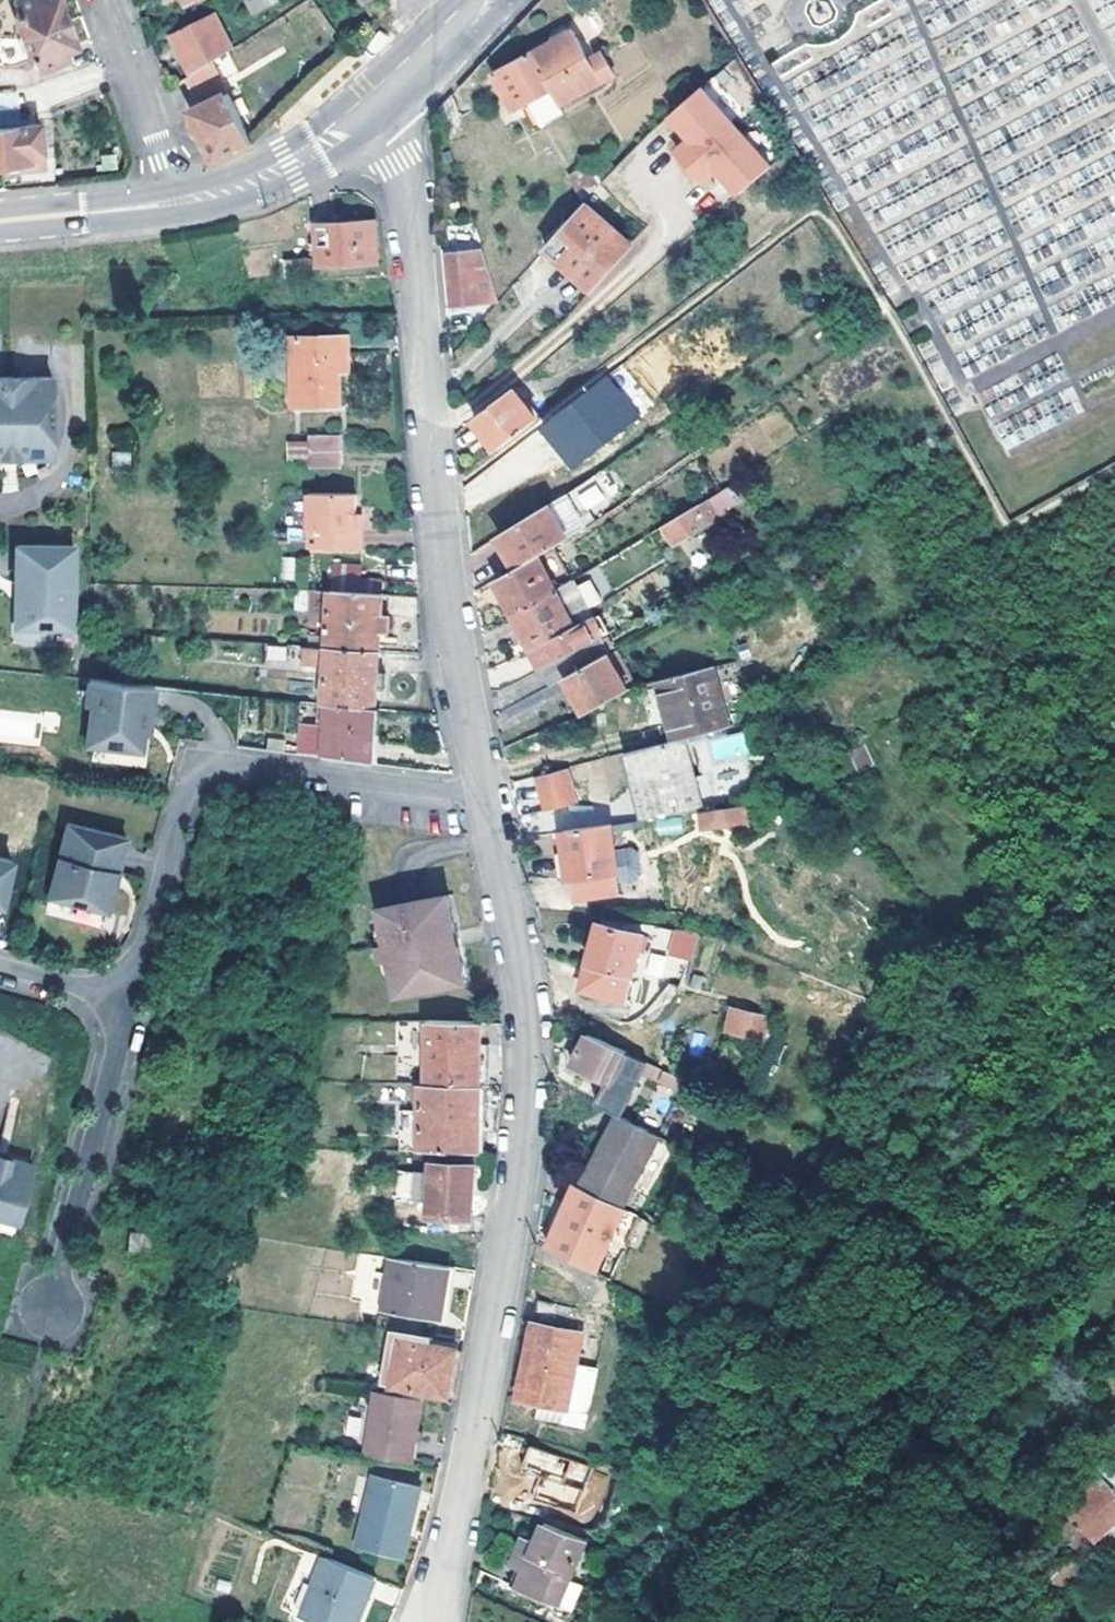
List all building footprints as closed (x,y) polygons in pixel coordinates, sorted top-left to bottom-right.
[(21,13),(16,14),(24,39),(71,23),(63,0),(17,0),(21,13)] [(252,11),(276,0),(248,0),(252,11)] [(236,50),(217,14),(176,34),(197,75),(219,61),(236,50)] [(43,74),(79,62),(76,52),(81,50),(71,23),(24,39),(33,63),(38,62),(43,74)] [(532,51),(562,102),(607,74),(598,58),(592,62),(573,28),(532,51)] [(494,73),(517,113),(536,103),(543,114),(562,102),(532,51),(494,73)] [(235,96),(219,61),(197,75),(192,78),(206,108),(194,113),(218,164),(257,145),(238,103),(235,96)] [(737,125),(701,84),(671,113),(691,137),(677,148),(691,164),(737,125)] [(241,94),(235,96),(238,103),(244,101),(241,94)] [(562,102),(543,114),(550,126),(569,116),(562,102)] [(1,130),(6,173),(48,169),(43,125),(1,130)] [(770,165),(737,125),(691,164),(703,179),(717,167),(739,192),(770,165)] [(606,180),(595,160),(574,173),(586,197),(606,180)] [(631,241),(588,201),(547,249),(592,288),(631,241)] [(380,264),(377,221),(359,223),(359,226),(340,228),(340,223),(321,225),(322,246),(315,246),(315,255),(322,254),(323,267),(380,264)] [(489,268),(484,252),(450,256),(452,277),(456,309),(488,305),(485,277),(475,279),(474,270),(489,268)] [(354,338),(300,337),(299,407),(345,407),(346,373),(354,373),(354,338)] [(8,461),(8,457),(23,457),(23,460),(59,460),(57,380),(0,381),(0,461),(8,461)] [(500,450),(539,420),(512,387),(475,420),(500,450)] [(343,436),(312,437),(312,469),(343,469),(343,436)] [(306,459),(306,440),(286,440),(286,459),(306,459)] [(312,497),(311,553),(363,554),(364,533),(358,533),(358,517),(358,498),(312,497)] [(677,544),(722,518),(711,500),(667,527),(677,544)] [(580,535),(558,502),(501,537),(520,570),(556,549),(558,547),(580,535)] [(80,632),(80,549),(25,549),(25,587),(29,588),(29,604),(25,604),(25,631),(80,632)] [(518,616),(575,582),(556,549),(520,570),(499,582),(518,616)] [(335,568),(335,594),(387,596),(387,584),(363,582),(363,570),(335,568)] [(605,634),(575,582),(518,616),(547,668),(605,634)] [(387,596),(335,594),(333,635),(312,634),(311,650),(332,652),(385,654),(385,633),(393,633),(393,616),(386,616),(387,596)] [(605,634),(547,668),(557,686),(571,679),(617,654),(609,642),(605,634)] [(382,712),(383,691),(391,692),(392,675),(383,674),(385,654),(332,652),(311,650),(304,650),(304,668),(331,670),(330,709),(335,710),(382,712)] [(628,696),(643,690),(644,690),(623,651),(617,654),(571,679),(591,715),(628,696)] [(729,734),(714,671),(663,683),(680,745),(691,743),(729,734)] [(155,729),(159,692),(97,686),(95,685),(93,705),(98,706),(93,747),(147,752),(148,740),(150,729),(155,729)] [(334,732),(332,764),(379,768),(382,712),(335,710),(334,732)] [(305,761),(332,764),(334,732),(306,731),(305,761)] [(680,745),(630,756),(648,825),(706,811),(691,743),(680,745)] [(571,770),(542,777),(550,812),(579,805),(571,770)] [(755,840),(753,812),(698,819),(701,846),(731,840),(755,840)] [(132,839),(73,824),(55,899),(114,914),(132,839)] [(558,863),(560,886),(572,885),(607,882),(622,880),(620,856),(618,829),(566,834),(569,862),(558,863)] [(637,853),(620,856),(622,880),(623,889),(640,886),(645,881),(642,857),(637,853)] [(20,864),(0,860),(0,906),(11,909),(20,864)] [(607,882),(572,885),(574,906),(609,903),(607,882)] [(386,917),(397,982),(400,996),(469,982),(452,897),(385,908),(386,917)] [(397,982),(386,917),(380,929),(387,975),(397,982)] [(629,1003),(647,936),(606,926),(587,992),(629,1003)] [(671,929),(665,953),(691,959),(697,935),(671,929)] [(751,1012),(740,1038),(775,1053),(787,1025),(751,1012)] [(484,1087),(484,1084),(485,1046),(485,1024),(434,1023),(432,1086),(484,1087)] [(653,1065),(648,1063),(628,1053),(592,1036),(576,1068),(610,1085),(598,1109),(618,1119),(625,1123),(653,1065)] [(689,1083),(670,1074),(664,1085),(688,1096),(693,1085),(689,1083)] [(484,1087),(432,1086),(424,1085),(422,1153),(483,1154),(483,1117),(484,1087)] [(625,1210),(662,1141),(625,1123),(618,1119),(585,1189),(625,1210)] [(0,1160),(0,1223),(26,1229),(41,1170),(0,1160)] [(480,1164),(437,1162),(434,1218),(476,1220),(478,1192),(480,1164)] [(421,1201),(420,1171),(396,1171),(397,1202),(421,1201)] [(625,1210),(585,1189),(579,1186),(547,1250),(593,1273),(625,1210)] [(455,1267),(395,1257),(388,1311),(445,1320),(455,1267)] [(583,1310),(545,1301),(531,1359),(517,1414),(584,1432),(599,1373),(578,1367),(586,1337),(576,1334),(583,1310)] [(436,1340),(392,1332),(383,1385),(451,1397),(456,1368),(459,1350),(435,1346),(436,1340)] [(429,1445),(436,1401),(390,1392),(388,1392),(378,1457),(420,1466),(424,1444),(429,1445)] [(429,1468),(432,1445),(429,1445),(424,1444),(420,1466),(429,1468)] [(574,1505),(579,1488),(558,1481),(566,1458),(527,1445),(521,1463),(544,1471),(536,1493),(574,1505)] [(1114,1485),(1114,1455),(1099,1470),(1114,1485)] [(564,1477),(583,1481),(587,1464),(569,1460),(564,1477)] [(1114,1519),(1114,1485),(1099,1470),(1063,1501),(1077,1517),(1094,1537),(1114,1519)] [(413,1524),(423,1489),(378,1476),(358,1546),(403,1558),(413,1524)] [(1094,1537),(1077,1517),(1062,1529),(1080,1549),(1094,1537)] [(520,1542),(512,1562),(518,1565),(513,1575),(507,1590),(554,1610),(581,1542),(543,1526),(533,1545),(520,1542)] [(1069,1553),(1035,1594),(1046,1608),(1049,1611),(1064,1593),(1059,1588),(1080,1563),(1069,1553)] [(359,1611),(364,1598),(372,1601),(381,1578),(329,1556),(314,1595),(305,1616),(318,1621),(362,1621),(366,1613),(359,1611)] [(518,1565),(512,1562),(507,1573),(513,1575),(518,1565)] [(366,1613),(372,1601),(364,1598),(359,1611),(366,1613)]
